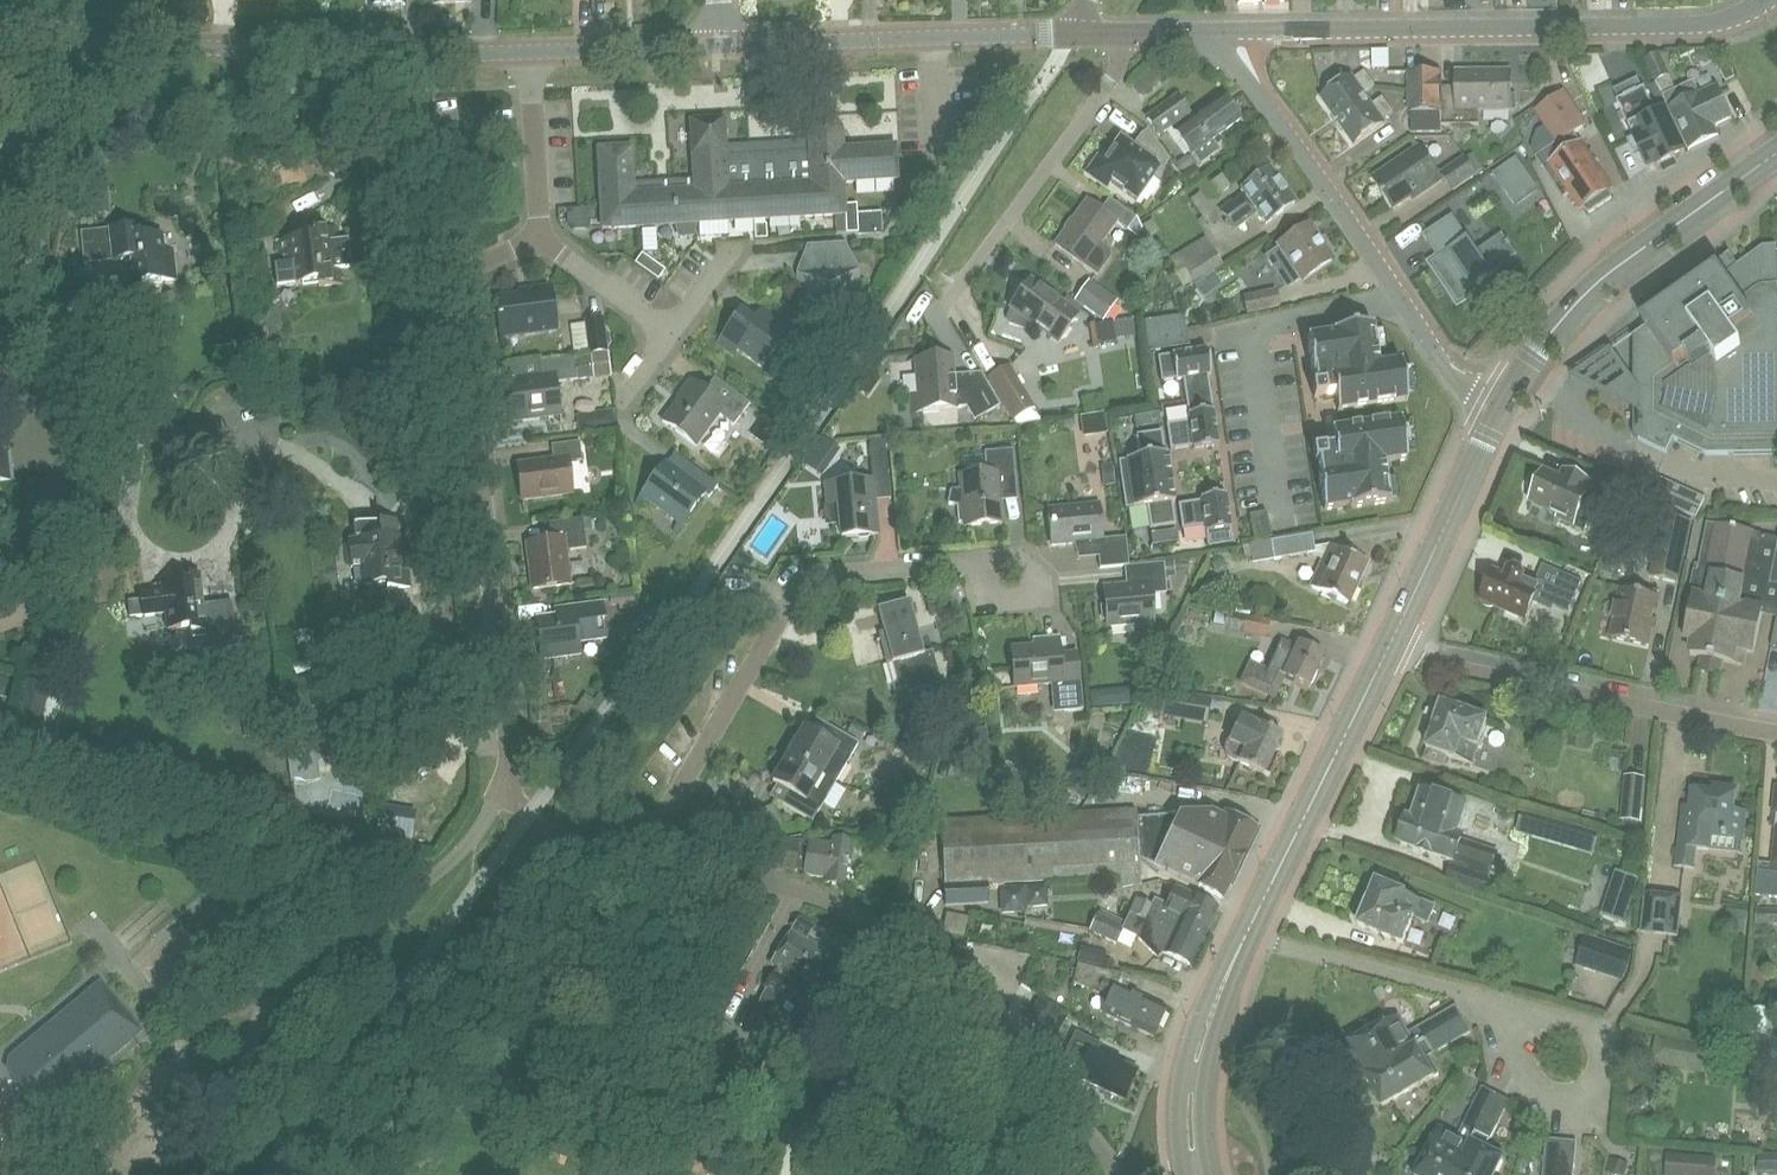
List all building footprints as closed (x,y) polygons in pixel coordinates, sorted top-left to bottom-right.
[(1401,56),(1400,34),(1373,35),(1374,57),(1401,56)] [(1645,60),(1688,150),(1718,136),(1714,127),(1731,119),(1716,87),(1699,95),(1692,82),(1675,91),(1657,54),(1645,60)] [(1724,80),(1733,76),(1727,63),(1718,67),(1724,80)] [(1456,87),(1441,88),(1440,88),(1440,112),(1440,126),(1479,125),(1479,110),(1510,110),(1509,71),(1456,72),(1456,87)] [(1362,92),(1363,93),(1374,86),(1364,72),(1353,80),(1350,77),(1321,97),(1337,120),(1354,108),(1349,101),(1362,92)] [(1440,88),(1441,88),(1440,72),(1408,72),(1408,91),(1426,91),(1427,112),(1440,112),(1440,88)] [(1637,80),(1617,90),(1621,99),(1618,101),(1633,134),(1631,135),(1633,138),(1628,140),(1634,153),(1639,150),(1648,169),(1656,165),(1656,167),(1685,153),(1681,145),(1680,145),(1668,120),(1669,119),(1664,110),(1657,113),(1645,88),(1642,89),(1637,80)] [(1440,126),(1440,112),(1427,112),(1426,91),(1408,91),(1409,111),(1410,111),(1411,131),(1440,131),(1440,126)] [(1354,108),(1337,120),(1353,143),(1383,122),(1381,119),(1391,112),(1382,98),(1372,105),(1363,93),(1362,92),(1349,101),(1354,108)] [(1569,193),(1580,210),(1583,208),(1589,213),(1611,198),(1608,191),(1611,189),(1581,144),(1571,150),(1567,145),(1571,142),(1568,136),(1585,125),(1563,92),(1535,111),(1557,142),(1536,157),(1563,198),(1569,193)] [(1146,118),(1157,135),(1171,125),(1176,132),(1173,134),(1178,141),(1181,139),(1191,153),(1200,165),(1219,151),(1211,139),(1238,120),(1221,96),(1190,119),(1175,97),(1146,118)] [(724,119),(690,121),(693,179),(632,183),(630,147),(597,149),(602,229),(676,225),(679,236),(692,235),(695,224),(845,215),(844,205),(843,183),(897,179),(895,146),(842,149),(841,129),(837,123),(811,124),(808,131),(808,141),(725,146),(724,119)] [(1118,139),(1103,161),(1098,157),(1087,173),(1106,187),(1110,182),(1129,196),(1146,173),(1157,182),(1164,172),(1161,170),(1167,161),(1146,130),(1139,135),(1130,147),(1118,139)] [(1418,147),(1372,178),(1381,191),(1380,192),(1382,196),(1384,195),(1393,208),(1416,192),(1418,195),(1440,181),(1418,147)] [(1465,158),(1441,174),(1452,190),(1475,174),(1483,169),(1472,153),(1465,158)] [(1516,158),(1493,175),(1506,194),(1507,193),(1515,205),(1538,189),(1516,158)] [(1246,196),(1221,214),(1232,230),(1256,212),(1264,223),(1294,202),(1269,169),(1241,189),(1246,196)] [(109,212),(107,191),(87,193),(89,215),(109,212)] [(1208,224),(1217,217),(1200,194),(1190,201),(1208,224)] [(62,195),(59,210),(68,211),(71,197),(62,195)] [(1054,245),(1083,266),(1114,222),(1125,230),(1134,218),(1108,199),(1099,210),(1085,200),(1054,245)] [(857,219),(856,204),(844,205),(845,219),(857,219)] [(1477,252),(1452,215),(1422,235),(1438,258),(1430,263),(1456,303),(1457,303),(1458,304),(1459,304),(1460,303),(1477,292),(1475,289),(1493,276),(1491,273),(1517,256),(1502,234),(1477,252)] [(858,233),(857,219),(845,219),(846,233),(858,233)] [(766,224),(754,225),(754,235),(755,239),(767,239),(766,224)] [(1286,287),(1300,278),(1301,280),(1332,259),(1308,224),(1278,245),(1265,256),(1286,287)] [(126,259),(129,285),(177,280),(173,249),(164,250),(162,234),(140,237),(139,227),(100,231),(80,233),(83,265),(126,259)] [(276,288),(318,283),(319,287),(342,284),(340,269),(351,267),(347,239),(337,240),(335,228),(311,231),(312,236),(279,240),(282,265),(274,266),(276,288)] [(808,271),(798,292),(814,317),(846,315),(859,289),(846,269),(845,243),(807,245),(808,271)] [(1776,245),(1763,246),(1737,265),(1729,253),(1702,272),(1705,277),(1643,321),(1647,328),(1633,338),(1633,389),(1631,390),(1630,390),(1630,391),(1628,392),(1628,393),(1627,394),(1627,396),(1627,397),(1628,398),(1628,399),(1629,399),(1630,400),(1630,401),(1631,401),(1633,402),(1633,437),(1666,453),(1673,439),(1706,455),(1718,455),(1725,450),(1728,454),(1776,454),(1776,255),(1776,245)] [(1214,271),(1222,266),(1213,249),(1184,265),(1195,283),(1214,271)] [(641,253),(634,263),(646,272),(653,262),(641,253)] [(646,272),(658,280),(665,270),(653,262),(646,272)] [(1214,271),(1195,283),(1203,296),(1222,284),(1214,271)] [(1091,279),(1074,302),(1082,308),(1083,307),(1102,322),(1118,300),(1091,279)] [(1082,308),(1074,302),(1073,303),(1066,297),(1060,304),(1029,281),(1010,306),(1058,340),(1075,317),(1075,318),(1082,308)] [(496,299),(502,348),(504,348),(502,336),(556,329),(551,287),(526,290),(526,295),(496,299)] [(1246,314),(1279,307),(1276,288),(1243,295),(1246,314)] [(741,310),(717,343),(733,355),(737,349),(761,367),(775,348),(790,359),(805,339),(769,313),(761,324),(741,310)] [(1148,351),(1189,346),(1187,328),(1180,316),(1144,321),(1148,351)] [(607,352),(603,318),(583,321),(588,354),(607,352)] [(1117,342),(1113,323),(1094,326),(1094,323),(1089,324),(1094,349),(1098,348),(1097,346),(1117,342)] [(1337,412),(1407,401),(1401,362),(1378,365),(1372,325),(1332,331),(1332,333),(1307,337),(1313,377),(1314,377),(1316,385),(1312,386),(1314,398),(1335,395),(1337,412)] [(1185,400),(1210,397),(1207,375),(1210,374),(1206,349),(1171,354),(1171,355),(1157,357),(1161,382),(1175,379),(1175,380),(1182,379),(1185,400)] [(511,420),(559,414),(556,383),(593,378),(590,354),(538,361),(540,377),(507,382),(511,420)] [(917,395),(910,395),(912,411),(966,407),(973,420),(999,406),(979,374),(963,383),(964,386),(955,387),(952,356),(914,359),(917,395)] [(1013,419),(1033,407),(1009,366),(989,378),(1013,419)] [(690,379),(677,396),(679,397),(662,421),(696,446),(719,414),(733,425),(750,403),(735,391),(725,405),(690,379)] [(1210,397),(1185,400),(1187,414),(1188,421),(1166,425),(1169,450),(1192,447),(1192,449),(1218,446),(1213,410),(1212,410),(1210,397)] [(1158,413),(1146,415),(1147,426),(1160,424),(1158,413)] [(1147,426),(1146,415),(1133,417),(1134,428),(1147,426)] [(1407,459),(1401,419),(1331,430),(1333,446),(1312,449),(1314,462),(1318,461),(1319,470),(1318,470),(1323,510),(1349,506),(1350,508),(1389,502),(1384,463),(1407,459)] [(764,445),(773,432),(762,423),(752,437),(764,445)] [(1121,484),(1171,477),(1167,453),(1164,453),(1161,431),(1136,434),(1139,457),(1125,459),(1118,460),(1121,484)] [(820,475),(839,448),(822,437),(803,463),(820,475)] [(553,459),(517,464),(523,512),(525,512),(523,500),(572,494),(568,462),(582,460),(579,442),(551,445),(553,459)] [(870,475),(887,473),(885,444),(868,445),(869,458),(870,475)] [(958,522),(963,523),(964,526),(1002,523),(1002,499),(1017,499),(1013,449),(984,451),(986,468),(977,469),(958,474),(960,488),(950,489),(947,503),(957,505),(958,522)] [(10,481),(7,453),(0,454),(0,482),(10,481)] [(680,523),(674,531),(675,532),(704,493),(709,497),(718,485),(678,456),(670,467),(665,464),(636,503),(637,504),(643,496),(680,523)] [(1116,484),(1113,464),(1102,466),(1104,486),(1116,484)] [(1545,472),(1542,477),(1539,476),(1537,476),(1535,476),(1533,477),(1532,478),(1530,479),(1529,480),(1528,481),(1527,483),(1527,485),(1527,487),(1527,488),(1527,490),(1528,492),(1529,493),(1530,495),(1532,496),(1533,496),(1530,502),(1559,516),(1557,519),(1582,530),(1601,489),(1563,471),(1559,479),(1545,472)] [(1704,498),(1650,474),(1644,488),(1642,492),(1642,493),(1695,517),(1704,498)] [(1174,501),(1171,477),(1121,484),(1125,508),(1133,507),(1146,505),(1150,528),(1175,524),(1172,502),(1174,501)] [(1746,479),(1745,489),(1772,490),(1772,481),(1746,479)] [(827,507),(824,510),(825,518),(832,524),(840,523),(841,537),(857,536),(860,538),(867,537),(869,534),(877,534),(874,501),(872,480),(871,480),(825,484),(827,507)] [(1642,492),(1618,481),(1609,500),(1633,511),(1642,493),(1642,492)] [(1230,529),(1225,494),(1200,498),(1200,501),(1178,504),(1181,529),(1204,526),(1205,533),(1208,547),(1232,544),(1230,529)] [(1073,543),(1073,547),(1102,544),(1098,504),(1048,509),(1051,545),(1073,543)] [(1271,537),(1266,512),(1249,515),(1254,541),(1271,537)] [(1688,521),(1663,516),(1650,576),(1675,582),(1688,521)] [(550,539),(527,542),(533,589),(577,583),(577,582),(569,583),(564,550),(586,548),(584,532),(590,531),(589,517),(582,518),(548,522),(550,539)] [(1741,665),(1743,651),(1753,653),(1761,615),(1776,618),(1776,621),(1776,540),(1762,536),(1762,535),(1706,523),(1694,583),(1695,583),(1684,639),(1693,641),(1690,654),(1741,665)] [(387,589),(410,587),(407,560),(402,561),(401,550),(406,549),(404,530),(381,533),(381,538),(348,542),(351,567),(361,567),(363,586),(386,584),(387,589)] [(1163,532),(1165,543),(1177,542),(1176,530),(1163,532)] [(1152,545),(1165,543),(1163,532),(1150,534),(1152,545)] [(1252,564),(1314,552),(1311,534),(1270,542),(1270,541),(1248,545),(1252,564)] [(1107,552),(1098,553),(1099,568),(1128,566),(1125,537),(1106,539),(1107,552)] [(1348,604),(1368,562),(1329,544),(1310,586),(1348,604)] [(741,552),(732,564),(745,573),(753,561),(741,552)] [(1136,626),(1154,624),(1151,594),(1166,593),(1163,563),(1148,564),(1125,566),(1126,582),(1102,584),(1106,625),(1136,623),(1136,626)] [(1491,608),(1493,607),(1524,620),(1533,601),(1551,609),(1552,606),(1568,613),(1581,583),(1543,567),(1536,582),(1524,577),(1522,570),(1515,567),(1508,570),(1505,577),(1494,572),(1486,588),(1484,589),(1483,590),(1482,591),(1481,593),(1480,594),(1479,596),(1479,598),(1479,599),(1480,601),(1481,603),(1482,604),(1483,605),(1484,606),(1486,607),(1488,608),(1489,608),(1491,608)] [(190,638),(230,633),(227,605),(203,608),(199,579),(157,584),(158,592),(141,593),(144,616),(165,613),(167,630),(189,628),(190,638)] [(1643,594),(1619,589),(1613,620),(1616,621),(1612,639),(1646,646),(1653,612),(1656,612),(1659,597),(1659,593),(1644,589),(1643,594)] [(637,594),(609,597),(610,606),(618,605),(619,610),(638,609),(637,594)] [(900,694),(940,683),(932,651),(923,654),(908,601),(878,609),(876,600),(875,600),(900,694)] [(566,621),(538,625),(542,659),(579,654),(577,641),(605,638),(601,603),(556,608),(556,610),(565,609),(566,621)] [(1223,630),(1267,638),(1270,620),(1226,612),(1223,630)] [(1063,711),(1081,710),(1076,654),(1060,655),(1058,639),(1041,641),(1041,645),(1011,648),(1014,687),(1051,683),(1052,698),(1062,697),(1063,711)] [(1275,699),(1285,676),(1308,687),(1310,682),(1312,683),(1317,673),(1315,672),(1323,654),(1297,642),(1295,647),(1281,640),(1267,671),(1251,663),(1241,683),(1275,699)] [(1161,680),(1190,673),(1186,659),(1157,667),(1161,680)] [(6,700),(3,699),(9,679),(0,676),(0,720),(6,700)] [(1093,708),(1110,706),(1109,696),(1103,691),(1092,692),(1093,708)] [(47,698),(24,693),(18,721),(40,726),(47,698)] [(1159,718),(1205,725),(1210,700),(1163,693),(1159,718)] [(309,703),(281,707),(287,751),(315,747),(309,703)] [(1459,711),(1441,705),(1440,706),(1439,706),(1432,709),(1429,719),(1433,726),(1434,726),(1426,750),(1427,750),(1423,760),(1442,767),(1446,757),(1455,760),(1456,759),(1472,765),(1487,721),(1470,714),(1459,710),(1459,711)] [(853,735),(861,722),(853,717),(845,730),(853,735)] [(1274,751),(1282,734),(1256,722),(1256,724),(1241,717),(1235,729),(1226,746),(1226,748),(1226,750),(1226,751),(1226,753),(1227,755),(1228,756),(1230,758),(1265,774),(1265,773),(1269,775),(1279,753),(1274,751)] [(787,754),(820,773),(829,758),(843,767),(857,742),(827,724),(819,737),(803,727),(787,754)] [(820,773),(787,754),(771,781),(788,791),(780,803),(811,821),(825,797),(811,788),(820,773)] [(1067,774),(1060,786),(1079,797),(1086,785),(1067,774)] [(1642,808),(1644,778),(1622,776),(1620,806),(1642,808)] [(1733,812),(1736,789),(1714,787),(1713,792),(1691,790),(1687,828),(1680,828),(1676,866),(1693,868),(1695,849),(1709,850),(1710,836),(1743,840),(1746,813),(1733,812)] [(1407,821),(1400,844),(1421,852),(1433,856),(1454,863),(1447,881),(1483,895),(1498,857),(1461,844),(1462,840),(1455,837),(1465,809),(1423,795),(1413,823),(1407,821)] [(405,807),(378,799),(370,826),(397,835),(405,807)] [(944,884),(987,882),(1115,875),(1116,889),(1140,884),(1139,859),(1222,898),(1256,829),(1223,813),(1222,817),(1210,812),(1135,818),(1135,814),(1059,817),(1059,816),(940,822),(944,884)] [(1515,833),(1592,855),(1598,835),(1521,813),(1515,833)] [(1773,869),(1760,867),(1756,895),(1775,897),(1775,898),(1776,898),(1776,829),(1773,869)] [(843,885),(849,840),(831,838),(830,844),(808,841),(808,842),(797,840),(797,842),(781,840),(759,843),(757,865),(804,871),(804,874),(826,877),(826,882),(843,885)] [(1639,877),(1616,870),(1601,916),(1624,923),(1639,877)] [(1403,945),(1413,919),(1427,924),(1435,907),(1396,891),(1400,881),(1381,872),(1376,883),(1368,904),(1367,904),(1367,905),(1366,904),(1357,907),(1353,917),(1357,924),(1359,925),(1358,926),(1376,933),(1375,934),(1386,939),(1386,938),(1403,945)] [(988,903),(987,882),(944,884),(945,905),(988,903)] [(1025,906),(1024,885),(998,887),(1000,912),(1025,911),(1025,906)] [(1186,925),(1206,934),(1217,910),(1192,897),(1192,896),(1175,888),(1167,904),(1153,898),(1150,905),(1135,898),(1129,913),(1148,922),(1150,917),(1175,928),(1181,916),(1188,920),(1186,925)] [(1677,936),(1681,898),(1645,894),(1641,932),(1677,936)] [(1755,910),(1755,924),(1776,925),(1776,910),(1755,910)] [(1148,922),(1129,913),(1123,925),(1097,913),(1088,931),(1115,944),(1121,930),(1136,937),(1157,958),(1163,953),(1190,965),(1206,934),(1186,925),(1188,920),(1181,916),(1175,928),(1150,917),(1148,922)] [(814,927),(799,917),(771,962),(779,967),(775,974),(773,972),(763,988),(765,989),(759,999),(758,1003),(758,1007),(758,1011),(759,1015),(761,1018),(764,1022),(766,1025),(768,1026),(767,1027),(787,1040),(799,1021),(798,1020),(805,1008),(800,1005),(806,994),(803,992),(808,986),(809,986),(830,953),(806,939),(814,927)] [(1575,967),(1621,982),(1632,950),(1595,938),(1585,935),(1575,967)] [(1096,957),(1076,953),(1074,963),(1093,968),(1096,957)] [(1153,1037),(1165,1009),(1117,986),(1123,973),(1107,972),(1077,964),(1073,983),(1099,995),(1101,991),(1111,996),(1103,1013),(1153,1037)] [(56,1032),(16,1066),(51,1106),(91,1073),(94,1076),(108,1064),(103,1058),(130,1035),(112,1014),(120,1008),(99,984),(51,1025),(56,1032)] [(1365,1076),(1463,1020),(1455,1006),(1417,1028),(1424,1041),(1414,1046),(1397,1016),(1349,1043),(1366,1074),(1364,1075),(1365,1076)] [(1463,1020),(1365,1076),(1382,1107),(1439,1074),(1431,1061),(1424,1059),(1432,1054),(1470,1033),(1463,1020)] [(1102,1045),(1075,1033),(1061,1063),(1079,1072),(1076,1078),(1124,1100),(1137,1069),(1099,1051),(1102,1045)] [(1712,1047),(1656,1035),(1650,1064),(1706,1076),(1712,1047)] [(1766,1036),(1749,1037),(1751,1081),(1776,1080),(1776,1063),(1767,1063),(1766,1036)] [(1630,1096),(1641,1108),(1651,1098),(1640,1086),(1630,1096)] [(1496,1094),(1482,1087),(1462,1126),(1456,1137),(1438,1128),(1414,1174),(1455,1174),(1496,1094)] [(1455,1174),(1495,1174),(1503,1158),(1484,1148),(1488,1139),(1490,1140),(1509,1101),(1496,1094),(1455,1174)] [(1562,1141),(1546,1139),(1542,1174),(1558,1174),(1562,1141)] [(1558,1174),(1573,1174),(1577,1142),(1562,1141),(1558,1174)] [(1666,1154),(1665,1174),(1715,1174),(1716,1158),(1666,1154)] [(1776,1172),(1776,1154),(1757,1154),(1758,1173),(1776,1172)] [(1627,1162),(1610,1157),(1607,1169),(1624,1174),(1627,1162)] [(724,1168),(706,1161),(702,1174),(704,1174),(722,1174),(724,1168)]
